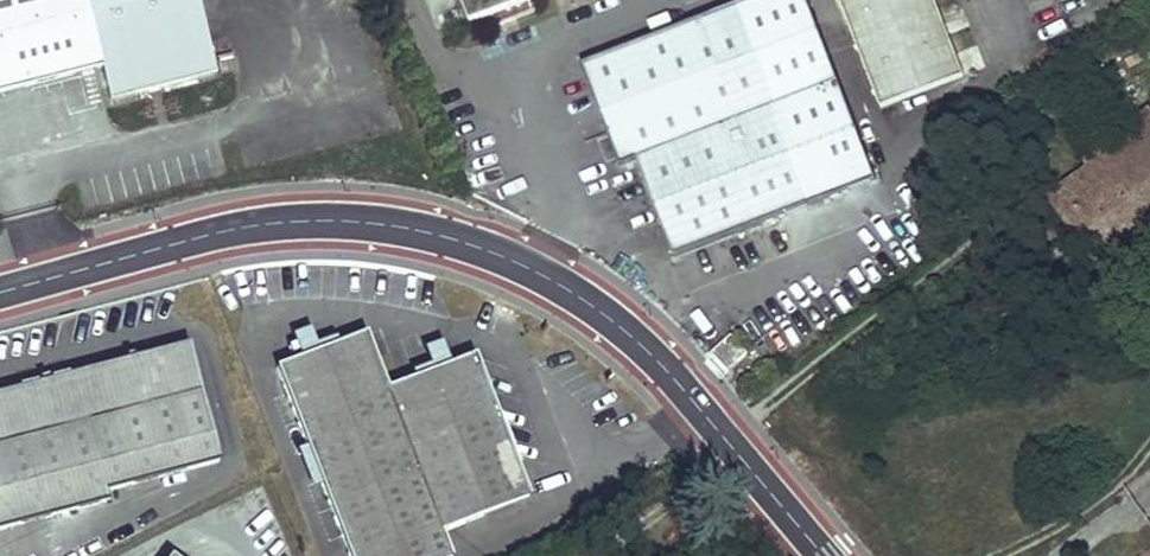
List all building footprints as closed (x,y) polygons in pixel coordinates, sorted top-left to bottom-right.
[(97,53),(107,86),(211,59),(196,0),(0,0),(0,77),(97,53)] [(470,23),(531,0),(461,0),(470,23)] [(807,0),(749,0),(581,64),(619,164),(635,158),(672,255),(874,178),(807,0)] [(921,92),(962,77),(933,0),(839,0),(880,108),(921,92)] [(1137,75),(1078,119),(1100,151),(1085,163),(1089,169),(1047,199),(1098,268),(1149,230),(1149,93),(1137,75)] [(486,506),(529,488),(472,347),(385,382),(363,330),(276,365),(354,555),(443,555),(454,552),(442,523),(486,506)] [(731,333),(713,351),(730,368),(748,350),(731,333)] [(112,506),(109,497),(225,461),(189,344),(0,402),(0,540),(112,506)]
